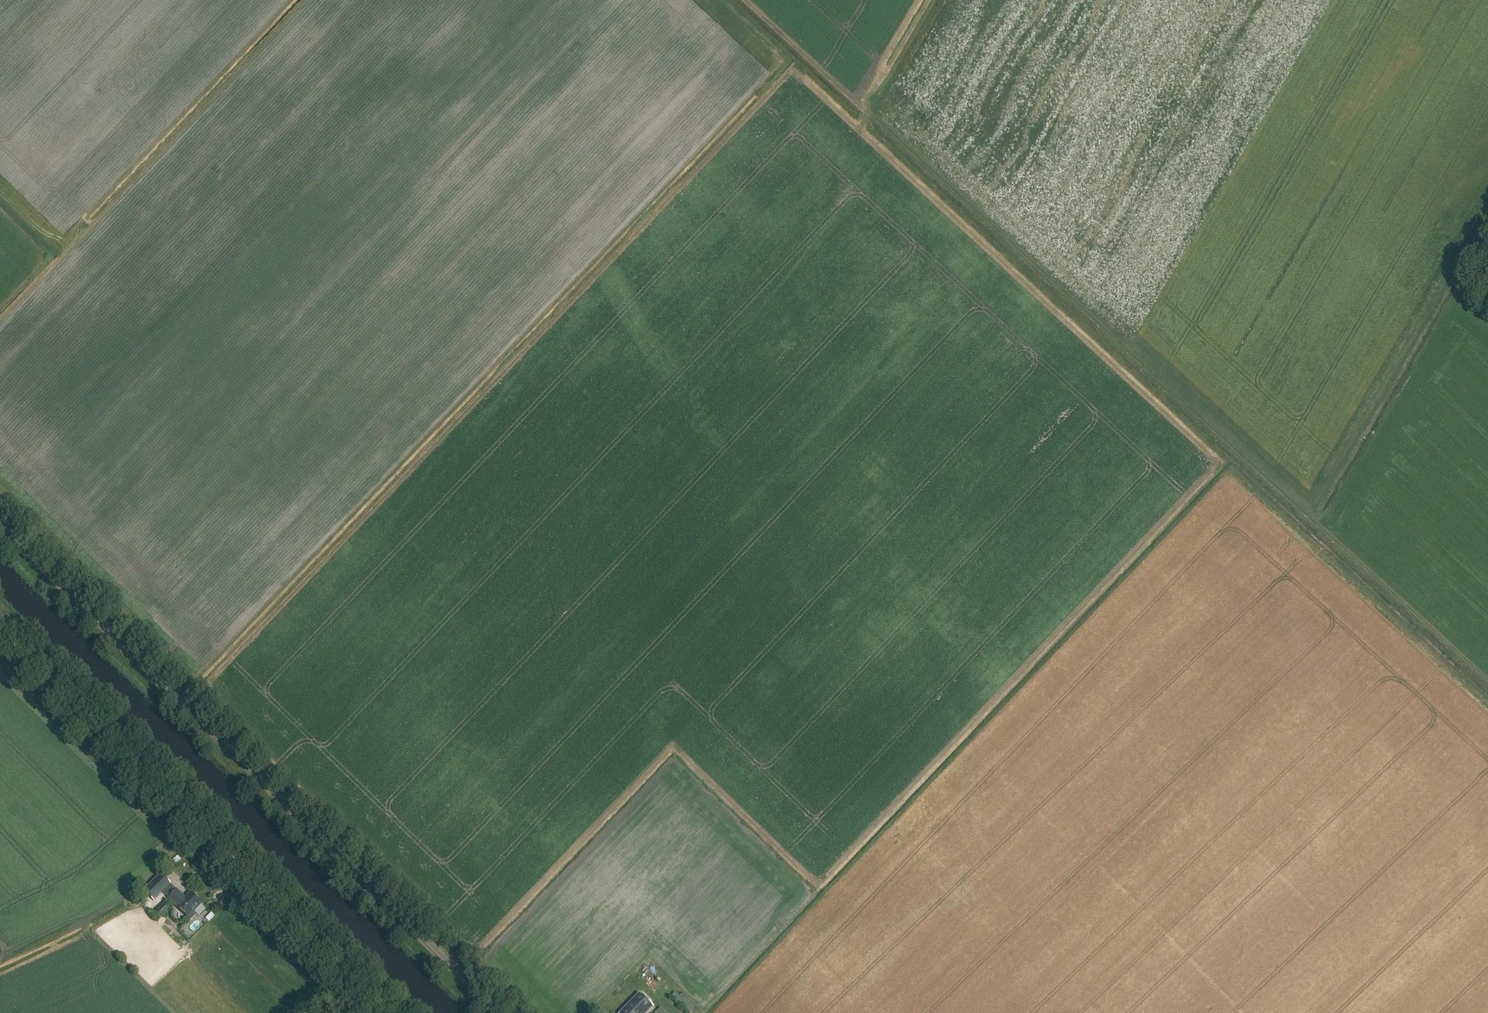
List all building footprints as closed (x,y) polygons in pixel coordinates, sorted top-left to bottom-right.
[(170,884),(160,873),(142,890),(153,901),(170,884)] [(185,898),(176,890),(168,899),(190,920),(196,915),(194,913),(202,904),(190,893),(185,898)] [(172,906),(165,900),(150,915),(157,922),(172,906)] [(652,1007),(639,993),(619,1012),(646,1012),(652,1007)]
